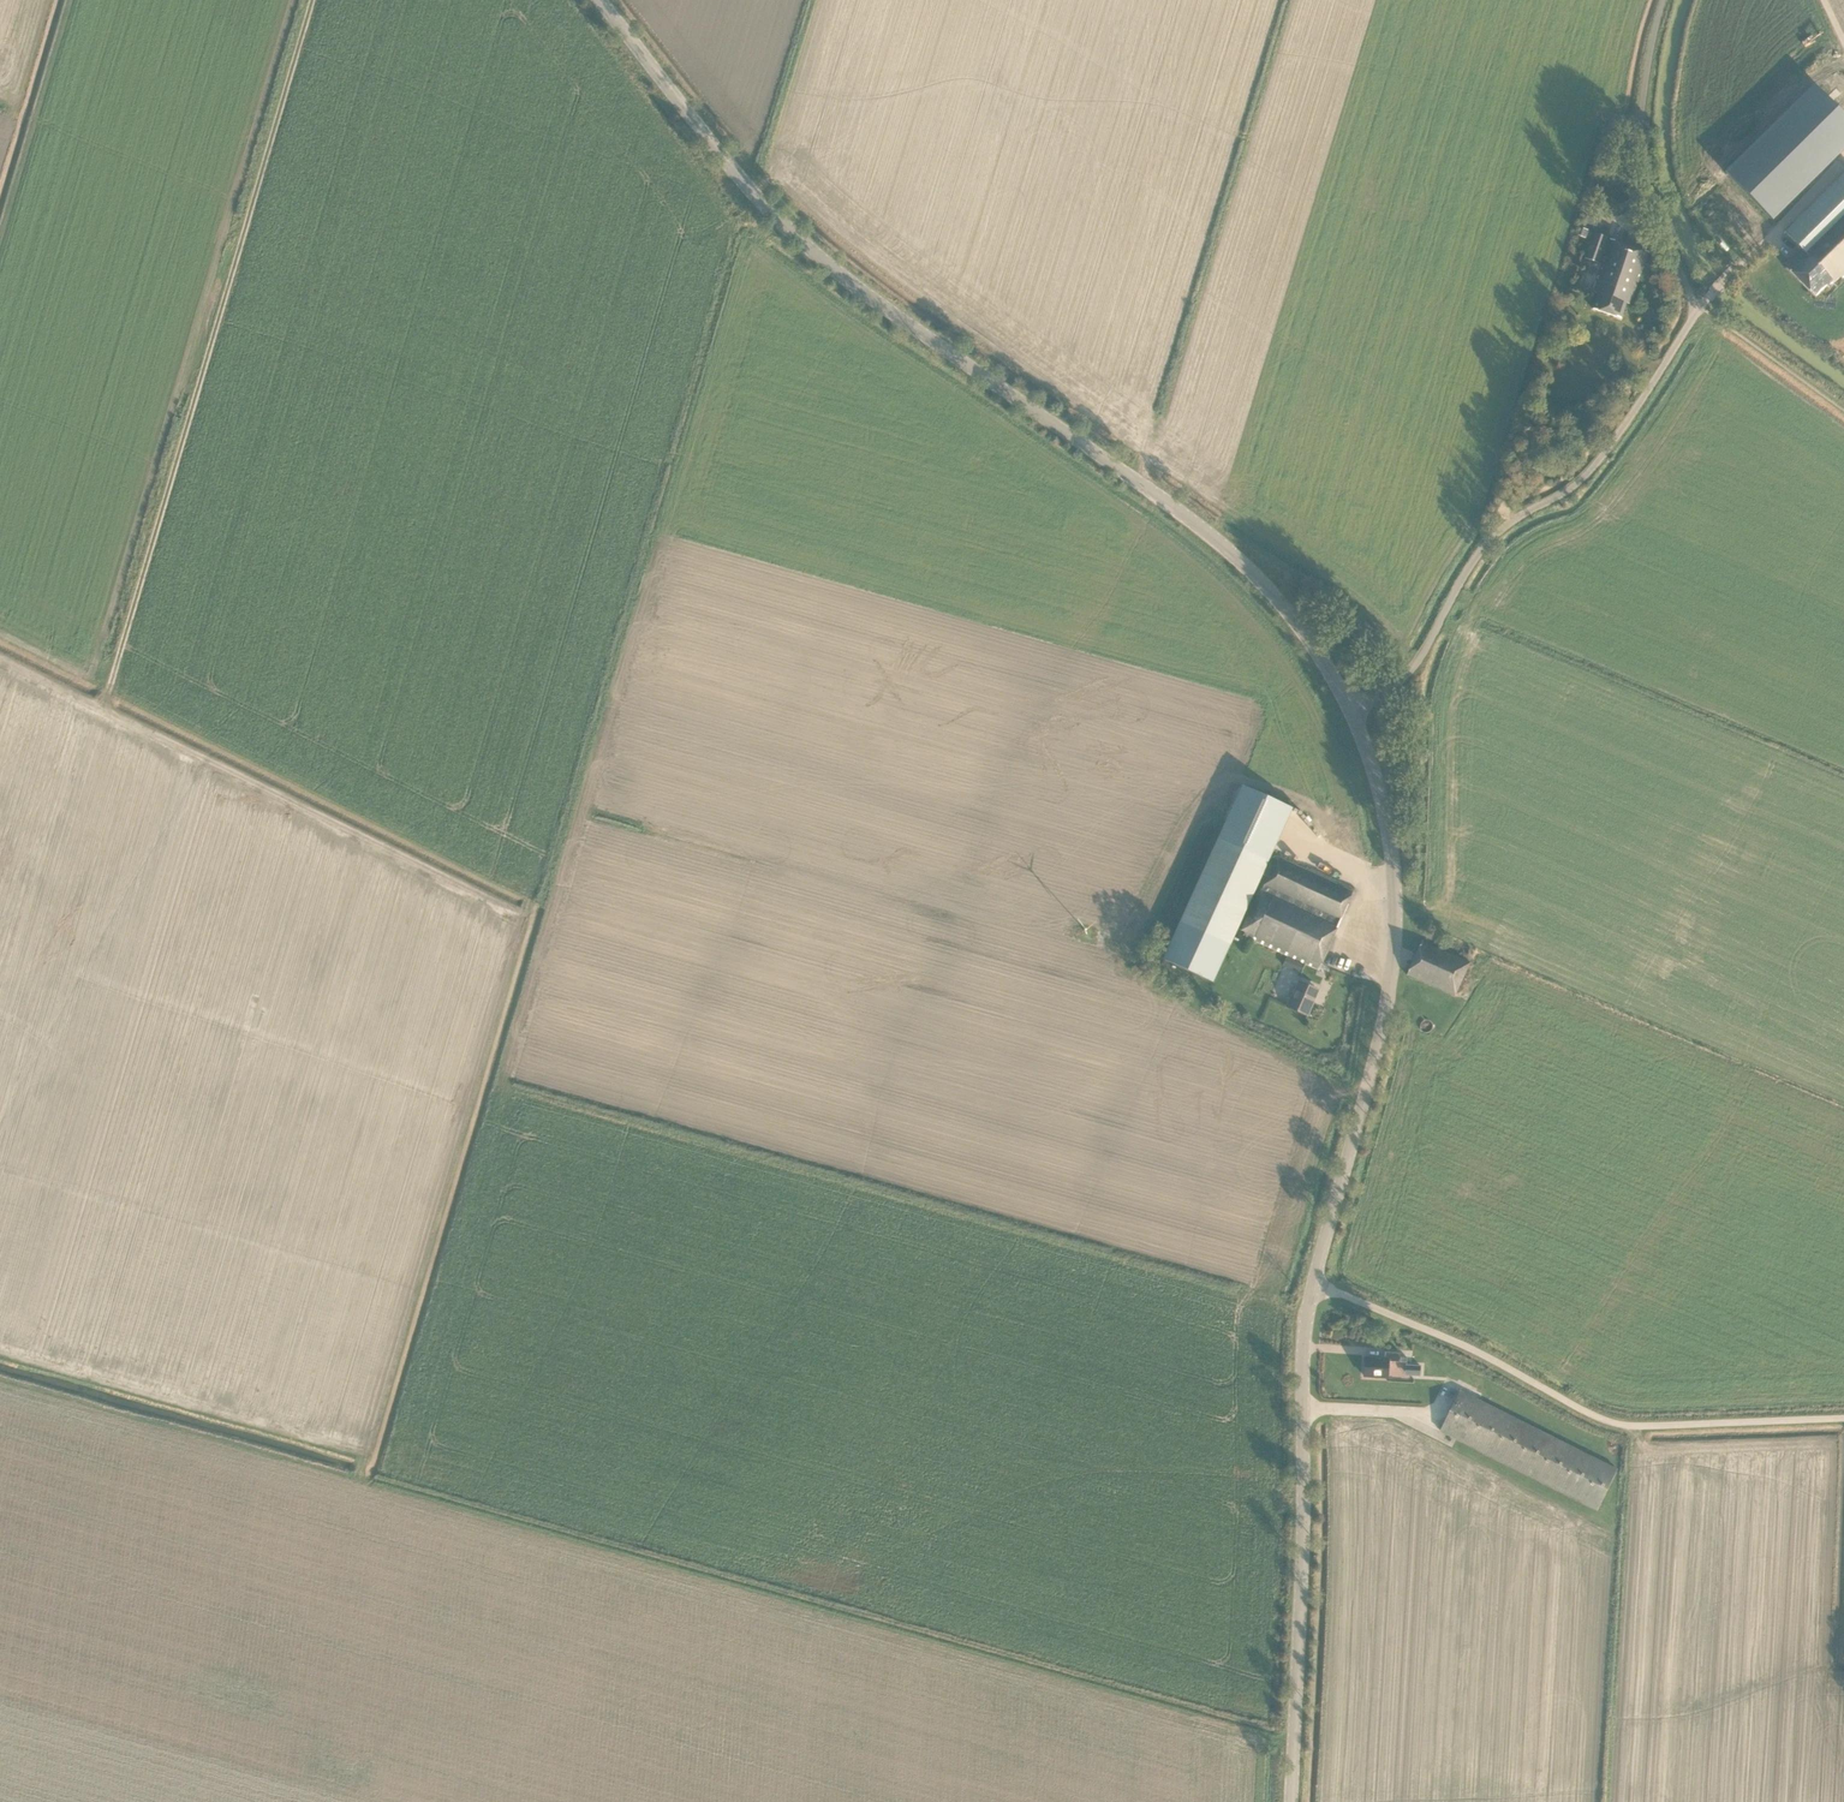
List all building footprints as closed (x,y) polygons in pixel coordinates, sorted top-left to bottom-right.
[(1771,219),(1843,146),(1843,115),(1816,86),(1727,174),(1771,219)] [(1784,232),(1801,249),(1786,264),(1788,266),(1787,268),(1815,297),(1826,286),(1829,288),(1834,284),(1837,287),(1843,281),(1843,280),(1842,278),(1843,276),(1843,173),(1784,232)] [(1597,226),(1599,220),(1587,216),(1585,222),(1597,226)] [(1600,264),(1609,238),(1593,232),(1584,258),(1600,264)] [(1649,251),(1611,239),(1593,291),(1598,293),(1593,309),(1621,318),(1626,302),(1631,304),(1649,251)] [(1579,296),(1582,289),(1573,286),(1571,293),(1579,296)] [(1262,871),(1268,874),(1241,930),(1245,931),(1243,935),(1319,969),(1353,892),(1276,856),(1272,865),(1266,862),(1291,807),(1245,786),(1165,960),(1211,981),(1262,871)] [(1455,995),(1469,962),(1422,941),(1407,974),(1455,995)] [(1300,972),(1303,963),(1287,957),(1283,965),(1300,972)] [(1297,982),(1287,1007),(1307,1015),(1318,990),(1297,982)] [(1389,1361),(1400,1362),(1406,1362),(1407,1357),(1401,1356),(1401,1353),(1385,1352),(1384,1360),(1376,1359),(1376,1357),(1365,1357),(1364,1375),(1388,1377),(1389,1361)] [(1421,1365),(1405,1364),(1405,1375),(1420,1376),(1421,1365)] [(1617,1469),(1460,1390),(1439,1431),(1597,1510),(1617,1469)]
